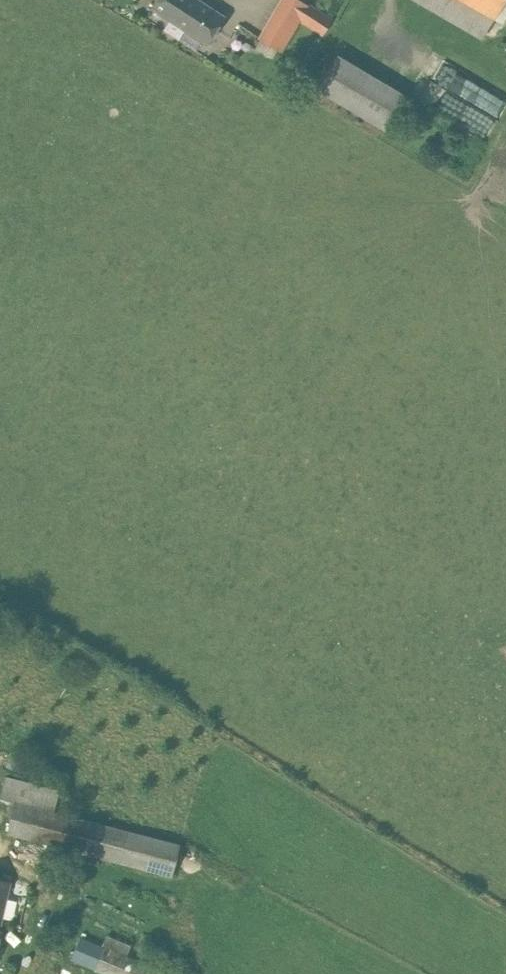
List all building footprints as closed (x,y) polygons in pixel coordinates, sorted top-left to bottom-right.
[(201,0),(158,0),(152,9),(184,30),(202,1),(201,0)] [(299,0),(284,0),(259,40),(279,53),(299,21),(322,35),(331,20),(299,0)] [(462,0),(421,0),(483,36),(494,19),(462,0)] [(494,19),(505,0),(462,0),(494,19)] [(226,16),(202,1),(184,30),(207,45),(226,16)] [(406,96),(337,55),(317,89),(385,130),(406,96)] [(41,786),(8,777),(2,802),(15,806),(15,805),(35,810),(41,786)] [(65,792),(41,786),(35,810),(58,816),(65,792)] [(35,810),(15,805),(15,806),(8,835),(174,876),(181,847),(58,816),(35,810)] [(0,880),(0,932),(1,932),(13,882),(0,880)] [(79,937),(70,960),(105,973),(144,973),(147,966),(79,937)]
